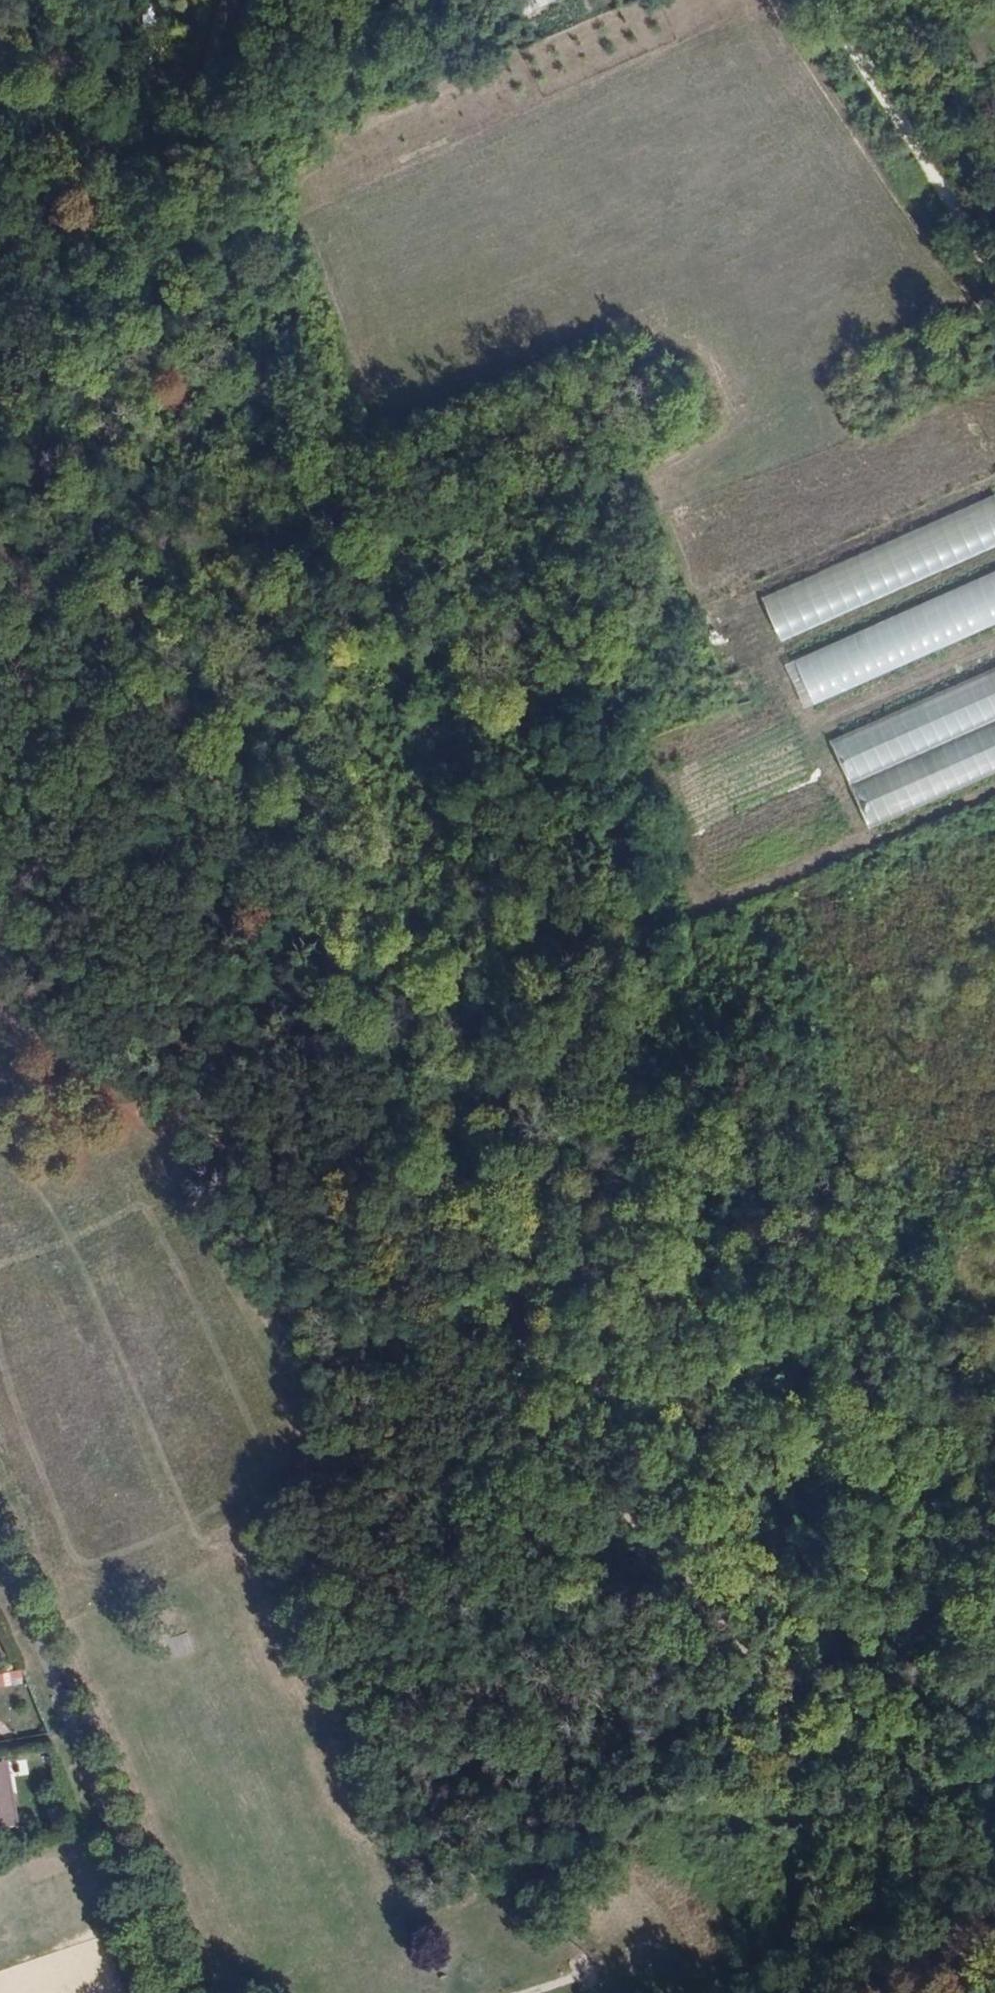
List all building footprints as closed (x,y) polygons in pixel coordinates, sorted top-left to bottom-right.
[(794,653),(811,698),(994,627),(994,576),(794,653)] [(831,732),(865,823),(994,774),(994,671),(831,732)] [(9,1761),(2,1762),(8,1796),(15,1795),(9,1761)] [(0,1763),(0,1828),(19,1824),(15,1795),(8,1796),(2,1762),(0,1763)]
